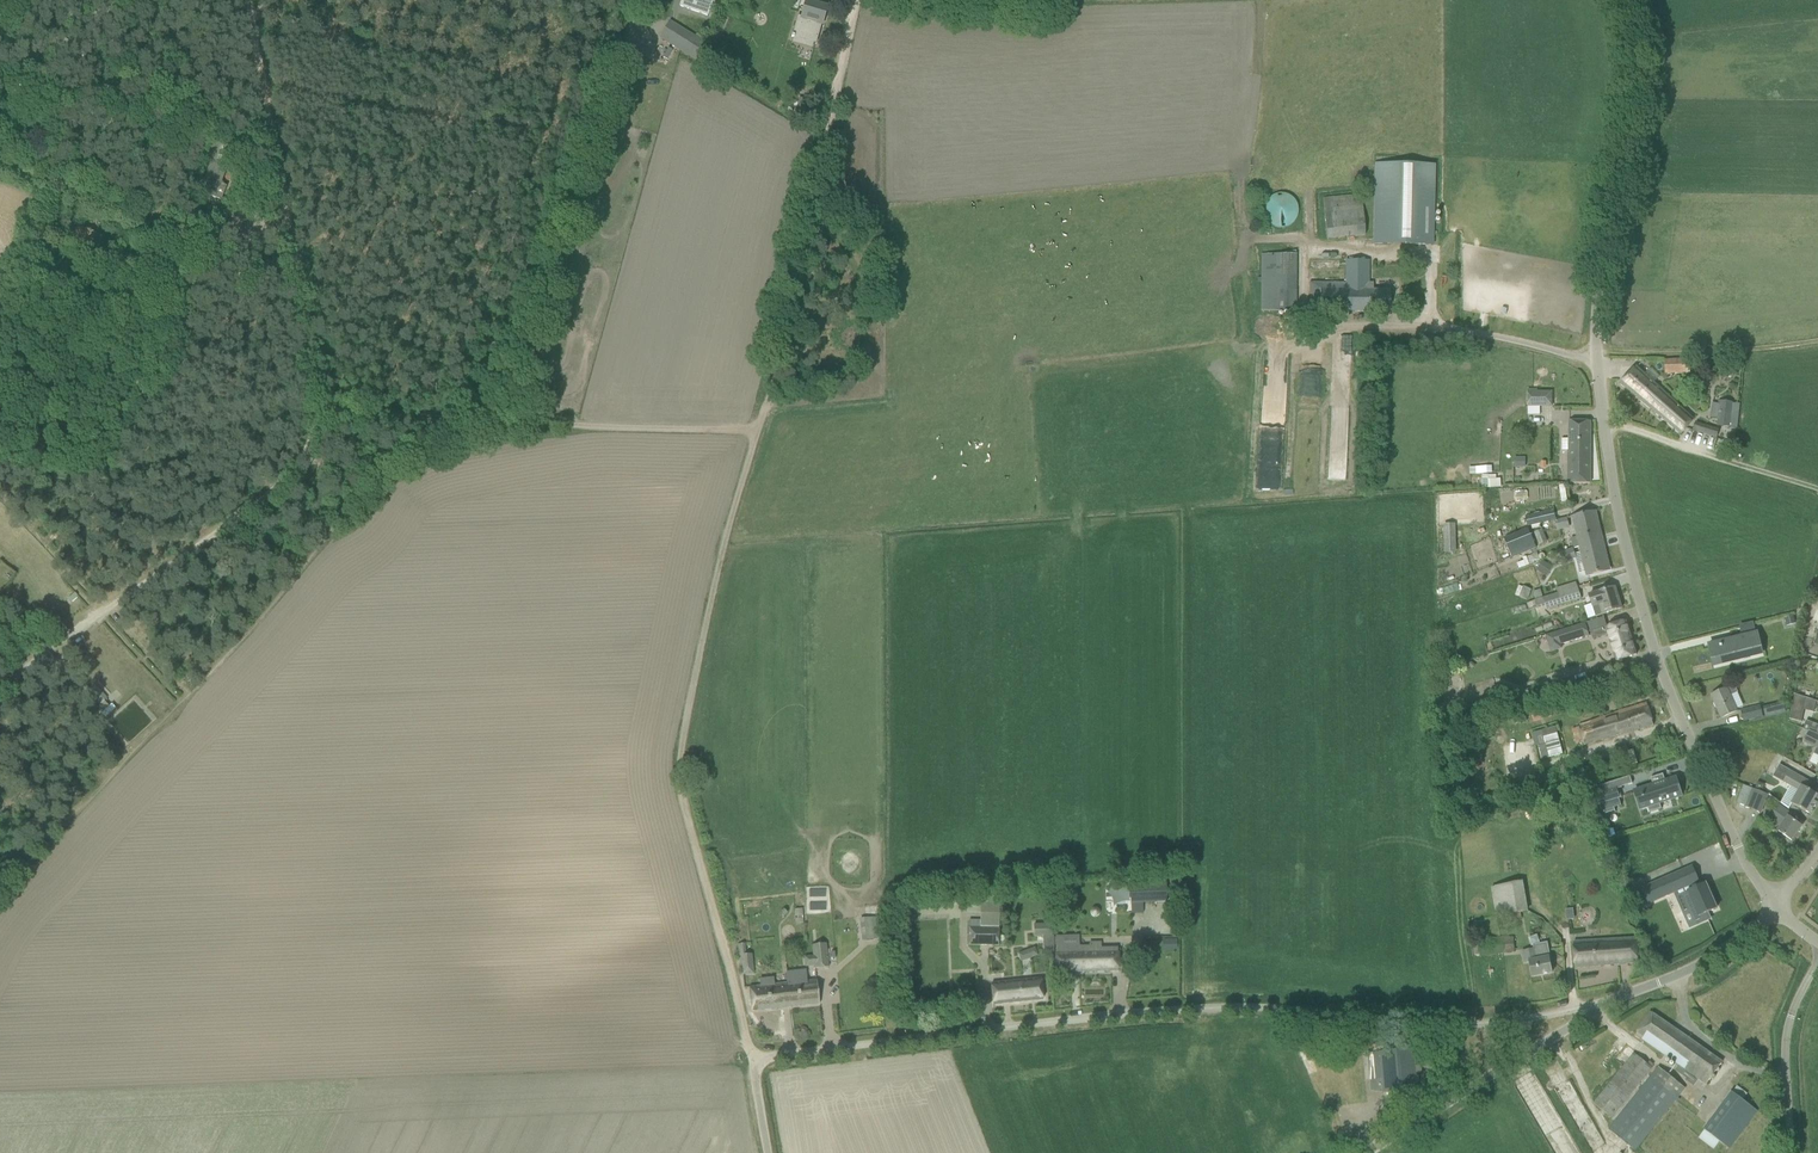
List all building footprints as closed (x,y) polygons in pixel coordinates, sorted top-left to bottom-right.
[(712,7),(715,0),(682,0),(680,7),(707,16),(710,6),(712,7)] [(822,24),(827,7),(806,1),(801,18),(798,17),(793,35),(792,35),(791,37),(794,38),(815,44),(821,24),(822,24)] [(670,23),(662,39),(697,60),(703,43),(670,23)] [(737,76),(742,79),(747,66),(742,64),(737,76)] [(1374,244),(1390,244),(1433,245),(1434,165),(1375,164),(1374,244)] [(1298,210),(1298,207),(1297,204),(1296,202),(1294,200),(1292,197),(1289,196),(1286,194),(1283,194),(1279,194),(1276,195),(1273,196),(1270,198),(1267,201),(1265,204),(1264,207),(1264,210),(1264,213),(1265,217),(1267,221),(1270,225),(1272,226),(1275,228),(1278,228),(1281,229),(1285,228),(1291,226),(1293,224),(1295,221),(1297,217),(1298,214),(1298,210)] [(1362,196),(1323,197),(1325,239),(1364,237),(1362,196)] [(56,255),(52,265),(67,271),(71,261),(56,255)] [(1261,255),(1261,283),(1261,311),(1296,311),(1296,255),(1261,255)] [(1389,312),(1390,300),(1390,290),(1372,290),(1372,284),(1368,284),(1368,262),(1346,262),(1346,284),(1309,283),(1309,311),(1389,312)] [(1689,373),(1689,359),(1665,360),(1665,374),(1689,373)] [(1643,377),(1632,368),(1619,383),(1681,435),(1693,420),(1653,386),(1658,380),(1648,371),(1643,377)] [(1528,406),(1552,406),(1552,392),(1538,392),(1538,390),(1528,390),(1528,406)] [(1729,427),(1735,428),(1739,406),(1733,405),(1733,403),(1720,401),(1717,426),(1729,427)] [(1567,484),(1578,484),(1590,484),(1590,421),(1569,421),(1569,448),(1567,448),(1567,484)] [(1693,431),(1716,438),(1718,429),(1714,427),(1696,422),(1693,431)] [(1525,458),(1514,458),(1514,467),(1525,467),(1525,458)] [(1491,466),(1469,467),(1469,475),(1472,475),(1492,473),(1491,466)] [(1487,487),(1486,497),(1501,497),(1501,488),(1487,487)] [(1553,510),(1525,517),(1528,527),(1531,526),(1532,530),(1541,528),(1540,524),(1555,520),(1553,510)] [(1580,546),(1602,541),(1595,512),(1583,515),(1573,517),(1578,538),(1572,539),(1574,548),(1580,546)] [(1456,553),(1455,524),(1443,525),(1444,553),(1456,553)] [(1528,529),(1504,538),(1510,552),(1512,558),(1536,548),(1528,529)] [(1547,542),(1542,530),(1534,533),(1539,546),(1547,542)] [(1609,570),(1602,541),(1580,546),(1581,553),(1575,554),(1576,558),(1580,574),(1586,572),(1587,576),(1597,573),(1609,570)] [(1573,550),(1560,554),(1564,563),(1576,558),(1573,550)] [(1536,572),(1546,577),(1553,565),(1543,561),(1536,572)] [(1528,600),(1531,590),(1523,587),(1519,597),(1528,600)] [(1547,610),(1581,599),(1578,587),(1571,589),(1544,598),(1547,610)] [(1615,588),(1589,596),(1596,616),(1622,608),(1615,588)] [(1540,590),(1533,592),(1535,600),(1543,597),(1540,590)] [(1534,601),(1526,603),(1529,610),(1536,608),(1534,601)] [(1796,625),(1794,616),(1785,619),(1787,627),(1796,625)] [(1606,627),(1591,632),(1593,640),(1608,635),(1616,661),(1625,659),(1636,655),(1626,621),(1614,625),(1606,627)] [(1585,624),(1556,633),(1560,646),(1588,637),(1585,624)] [(1709,646),(1714,666),(1764,654),(1758,633),(1709,646)] [(104,718),(115,709),(94,685),(88,691),(102,708),(98,711),(104,718)] [(1723,691),(1712,696),(1721,718),(1737,711),(1731,696),(1738,693),(1735,686),(1728,689),(1728,688),(1722,690),(1723,691)] [(1522,697),(1533,694),(1531,688),(1520,691),(1522,697)] [(1795,695),(1789,720),(1801,723),(1804,710),(1806,699),(1795,695)] [(1587,706),(1588,703),(1586,700),(1583,700),(1580,701),(1579,705),(1581,708),(1584,708),(1587,706)] [(1450,714),(1454,708),(1445,702),(1441,708),(1450,714)] [(1529,709),(1534,723),(1552,718),(1547,704),(1529,709)] [(1576,745),(1583,743),(1584,745),(1642,729),(1653,726),(1647,704),(1635,707),(1578,724),(1579,728),(1572,730),(1576,745)] [(1763,706),(1741,711),(1744,722),(1766,717),(1763,706)] [(1806,721),(1803,729),(1810,731),(1817,735),(1817,725),(1806,721)] [(1810,731),(1804,743),(1816,749),(1813,754),(1817,757),(1817,735),(1810,731)] [(1571,762),(1571,775),(1583,775),(1583,762),(1571,762)] [(1800,809),(1810,814),(1817,801),(1817,795),(1809,790),(1812,783),(1790,770),(1790,771),(1779,765),(1773,777),(1783,783),(1798,792),(1791,804),(1800,809)] [(1649,813),(1661,809),(1659,803),(1681,796),(1675,778),(1665,781),(1663,774),(1650,778),(1652,785),(1634,791),(1639,809),(1647,807),(1649,813)] [(1598,794),(1595,795),(1599,805),(1601,812),(1603,811),(1604,815),(1615,811),(1614,808),(1621,806),(1619,799),(1620,799),(1622,798),(1619,789),(1622,788),(1621,787),(1632,784),(1630,777),(1596,787),(1598,794)] [(1751,789),(1744,807),(1761,813),(1768,795),(1751,789)] [(1781,826),(1778,832),(1791,841),(1801,827),(1789,818),(1791,815),(1778,806),(1770,818),(1781,826)] [(1660,880),(1641,889),(1648,905),(1667,895),(1675,892),(1677,896),(1683,912),(1689,909),(1695,923),(1707,917),(1705,912),(1715,907),(1708,891),(1705,882),(1699,885),(1697,881),(1697,880),(1691,865),(1666,877),(1660,880)] [(1543,873),(1549,911),(1558,910),(1560,921),(1575,918),(1574,910),(1567,911),(1560,870),(1543,873)] [(1529,912),(1523,881),(1491,888),(1496,917),(1508,915),(1510,922),(1522,920),(1521,913),(1529,912)] [(1131,904),(1166,903),(1166,883),(1131,884),(1131,904)] [(969,946),(999,947),(999,897),(969,897),(969,907),(981,907),(981,920),(969,920),(969,946)] [(802,923),(802,909),(794,910),(795,924),(802,923)] [(821,922),(821,912),(806,913),(806,922),(821,922)] [(875,939),(874,917),(859,917),(860,940),(875,939)] [(1034,937),(1043,937),(1044,952),(1054,952),(1053,936),(1052,936),(1051,919),(1046,919),(1046,925),(1034,925),(1034,937)] [(1474,956),(1515,954),(1514,937),(1473,939),(1474,956)] [(1162,939),(1162,949),(1177,949),(1176,938),(1162,939)] [(1638,963),(1637,951),(1636,938),(1573,943),(1575,968),(1638,963)] [(1101,949),(1101,943),(1089,944),(1089,946),(1056,946),(1056,975),(1071,974),(1072,972),(1118,972),(1118,948),(1101,949)] [(1528,962),(1531,976),(1551,973),(1548,958),(1550,958),(1547,943),(1533,946),(1533,949),(1521,952),(1523,962),(1528,962)] [(742,975),(754,973),(751,955),(747,955),(745,944),(738,945),(742,975)] [(829,968),(826,944),(811,946),(813,956),(804,957),(806,968),(814,967),(815,969),(829,968)] [(1034,948),(1018,954),(1021,963),(1037,957),(1034,948)] [(787,972),(788,983),(791,1007),(820,1004),(817,980),(807,981),(806,971),(787,972)] [(752,1011),(791,1007),(788,983),(774,985),(773,978),(759,979),(760,986),(749,987),(752,1011)] [(1023,980),(991,984),(993,1004),(1043,999),(1041,978),(1023,980)] [(894,1002),(881,1004),(882,1012),(895,1011),(894,1002)] [(1636,1031),(1646,1038),(1644,1041),(1679,1065),(1675,1071),(1687,1079),(1691,1073),(1707,1084),(1722,1062),(1650,1012),(1636,1031)] [(1414,1073),(1413,1073),(1413,1075),(1408,1076),(1406,1051),(1379,1053),(1379,1054),(1373,1054),(1374,1063),(1375,1079),(1381,1079),(1383,1092),(1415,1090),(1414,1073)] [(1612,1118),(1652,1069),(1634,1054),(1594,1103),(1612,1118)] [(1635,1151),(1674,1102),(1677,1104),(1680,1100),(1677,1098),(1685,1089),(1657,1067),(1608,1129),(1635,1151)] [(1704,1130),(1729,1149),(1733,1143),(1757,1111),(1747,1104),(1743,1101),(1747,1095),(1737,1087),(1704,1130)]
